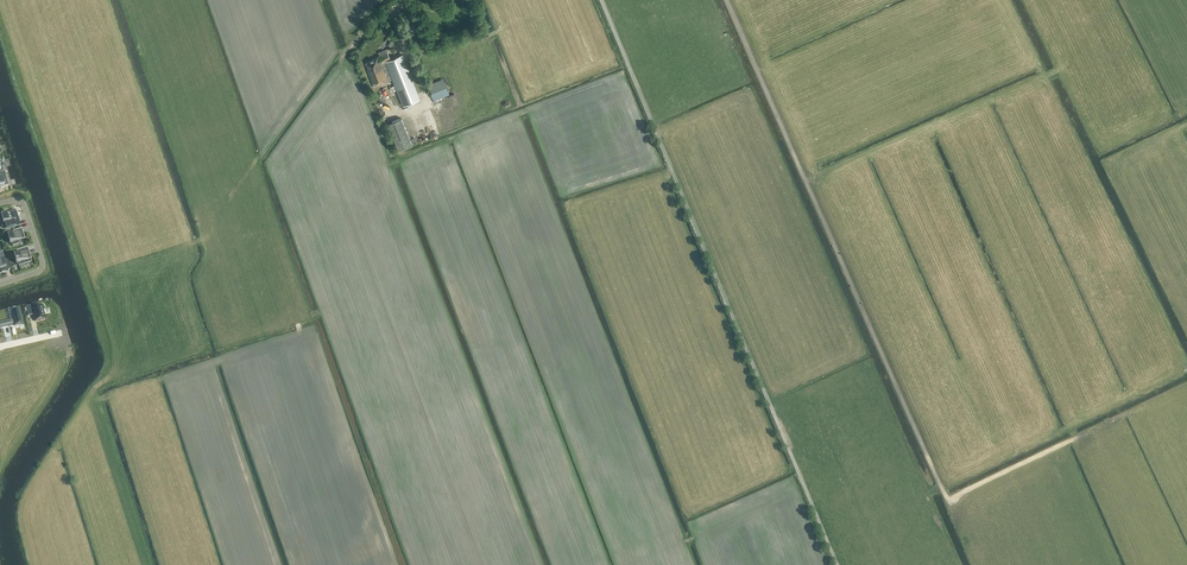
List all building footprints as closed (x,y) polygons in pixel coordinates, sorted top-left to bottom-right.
[(432,11),(443,7),(440,1),(429,5),(432,11)] [(377,58),(366,63),(368,69),(367,70),(374,87),(388,82),(392,80),(395,86),(403,106),(420,99),(402,55),(390,60),(387,53),(377,57),(377,58)] [(412,144),(401,118),(387,124),(398,150),(412,144)] [(0,175),(0,188),(9,185),(6,174),(0,175)] [(16,227),(16,225),(20,224),(17,212),(16,213),(15,210),(2,214),(3,217),(1,217),(3,224),(5,224),(7,230),(16,227)] [(19,244),(18,241),(25,239),(22,229),(13,232),(14,235),(8,237),(10,244),(12,244),(13,247),(13,246),(19,244)] [(18,264),(19,266),(31,262),(30,260),(32,259),(30,255),(29,255),(29,253),(30,253),(28,247),(17,251),(18,256),(14,257),(16,264),(18,264)] [(3,255),(0,256),(0,270),(1,273),(11,269),(8,259),(4,260),(3,255)] [(33,306),(26,307),(28,314),(34,313),(36,321),(45,319),(44,315),(45,315),(44,310),(43,310),(42,306),(33,308),(33,306)] [(0,323),(0,328),(15,325),(15,326),(16,326),(23,324),(23,323),(22,319),(20,310),(19,310),(12,312),(14,320),(0,323)]
